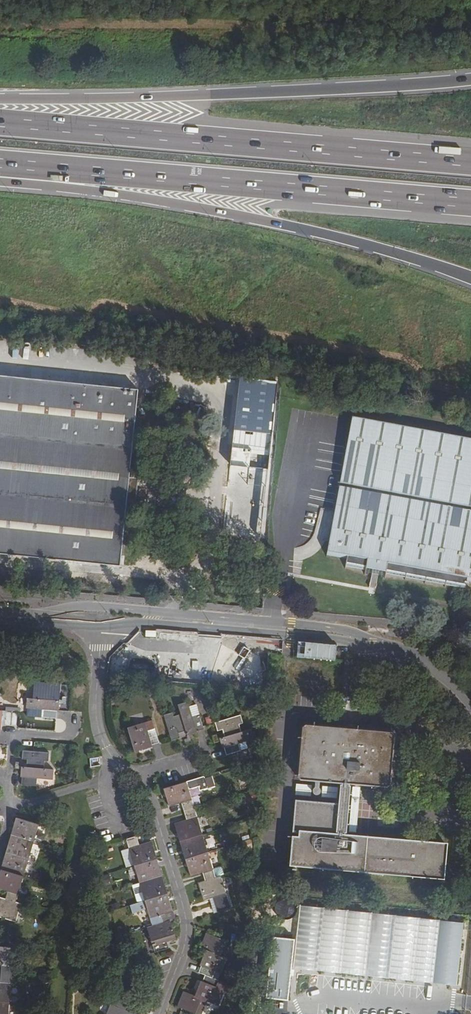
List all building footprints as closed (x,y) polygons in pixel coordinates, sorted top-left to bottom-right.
[(0,377),(0,553),(120,564),(138,390),(0,377)] [(330,549),(350,553),(349,562),(368,565),(368,567),(375,568),(381,569),(388,571),(388,569),(468,584),(470,575),(470,438),(355,416),(330,549)] [(233,420),(230,457),(260,460),(263,423),(233,420)] [(375,568),(372,587),(377,587),(381,569),(375,568)] [(249,680),(255,675),(258,670),(259,665),(258,659),(256,654),(252,650),(248,647),(243,646),(236,646),(230,649),(225,654),(222,660),(222,667),(224,674),(229,679),(236,682),(243,682),(249,680)] [(42,717),(56,719),(57,711),(59,711),(60,703),(60,701),(55,700),(56,693),(61,694),(62,686),(40,683),(36,683),(35,691),(39,692),(38,700),(28,699),(27,708),(43,711),(42,717)] [(173,713),(164,716),(171,740),(171,741),(180,738),(179,733),(186,732),(187,736),(188,735),(197,733),(197,731),(204,729),(204,727),(200,715),(193,718),(188,701),(177,704),(180,714),(173,716),(173,713)] [(241,716),(215,723),(218,732),(222,730),(224,736),(220,738),(220,741),(223,749),(225,749),(227,756),(241,751),(239,744),(254,740),(251,730),(242,733),(239,726),(244,724),(241,716)] [(127,729),(134,752),(135,752),(152,747),(152,746),(159,743),(156,731),(148,733),(145,723),(127,729)] [(300,780),(341,783),(348,784),(387,787),(391,784),(395,736),(392,732),(305,724),(301,727),(296,776),(300,780)] [(49,755),(35,754),(24,753),(23,761),(27,762),(27,769),(22,768),(22,770),(21,778),(23,778),(22,786),(37,788),(38,780),(52,781),(53,772),(44,771),(45,762),(48,762),(49,755)] [(195,808),(186,782),(164,789),(169,806),(182,803),(185,811),(195,808)] [(348,806),(350,786),(348,786),(348,784),(341,783),(341,785),(340,785),(338,802),(340,802),(340,804),(295,799),(292,832),(299,833),(299,836),(292,836),(289,866),(440,879),(443,843),(345,834),(345,833),(346,833),(348,812),(355,813),(356,806),(348,806)] [(314,795),(314,784),(295,783),(294,794),(314,795)] [(203,835),(195,808),(185,811),(188,821),(175,825),(180,842),(203,835)] [(34,842),(39,825),(16,818),(11,835),(34,842)] [(29,860),(34,842),(11,835),(6,853),(29,860)] [(209,853),(203,835),(180,842),(186,860),(209,853)] [(125,840),(133,866),(156,860),(151,842),(139,845),(136,837),(125,840)] [(24,877),(29,860),(6,853),(1,870),(24,877)] [(214,869),(209,853),(186,860),(191,876),(204,872),(206,881),(216,878),(214,869)] [(133,866),(139,884),(161,877),(156,860),(133,866)] [(221,866),(214,869),(216,878),(221,876),(225,875),(223,868),(221,866)] [(24,877),(1,870),(0,873),(0,890),(8,892),(5,900),(16,903),(24,877)] [(231,908),(221,876),(216,878),(206,881),(198,883),(204,901),(212,899),(217,913),(231,908)] [(139,884),(144,901),(167,895),(161,877),(139,884)] [(139,884),(132,886),(137,903),(144,901),(139,884)] [(144,901),(152,927),(162,924),(160,916),(172,912),(167,895),(144,901)] [(21,905),(16,903),(5,900),(0,899),(0,916),(17,922),(21,905)] [(292,971),(458,985),(464,923),(299,904),(297,939),(266,936),(259,1000),(286,1001),(292,971)] [(147,928),(154,952),(168,947),(167,941),(175,938),(170,921),(162,924),(152,927),(147,928)] [(225,940),(216,937),(206,933),(200,949),(206,951),(203,960),(202,959),(200,964),(202,965),(198,974),(205,976),(212,979),(214,971),(220,973),(226,958),(220,955),(225,940)] [(15,948),(1,947),(0,947),(0,966),(3,967),(2,975),(13,975),(15,948)] [(13,975),(2,975),(1,985),(0,984),(0,1002),(10,1002),(13,975)] [(219,981),(212,979),(205,976),(202,983),(201,983),(198,990),(199,990),(196,997),(184,993),(178,1008),(184,1010),(194,1013),(202,1013),(206,1002),(219,1007),(225,992),(216,989),(219,981)] [(10,1002),(0,1002),(0,1013),(9,1013),(10,1002)] [(125,1010),(110,1005),(106,1013),(133,1013),(125,1010)]
